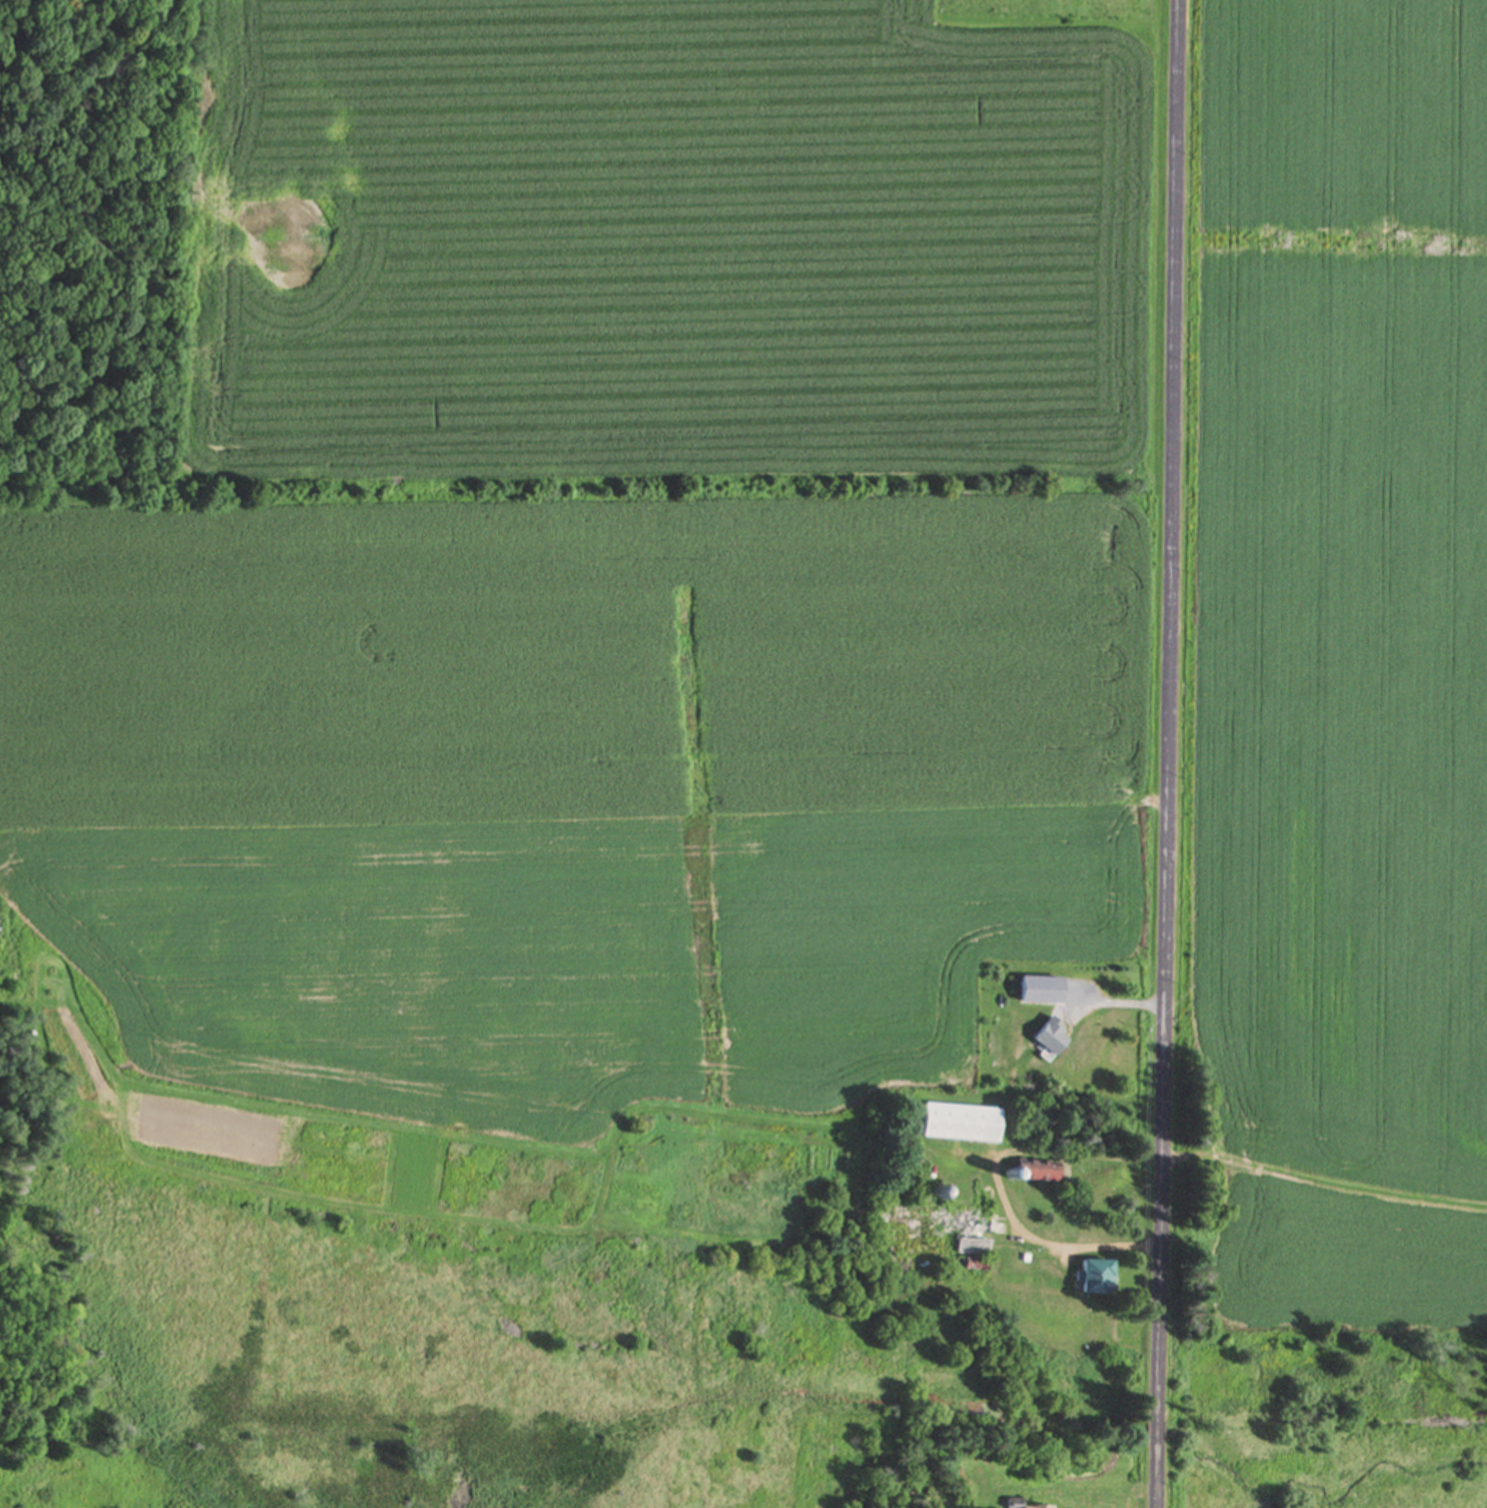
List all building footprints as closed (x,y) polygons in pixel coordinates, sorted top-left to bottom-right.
[(1054,1057),(1066,1040),(1059,1035),(1064,1028),(1048,1017),(1032,1042),(1054,1057)] [(920,1139),(996,1144),(998,1109),(922,1104),(920,1139)] [(1015,1181),(1055,1181),(1055,1163),(1015,1163),(1015,1181)] [(990,1205),(920,1202),(920,1206),(877,1204),(875,1235),(988,1240),(990,1205)] [(1111,1261),(1079,1261),(1079,1295),(1111,1295),(1111,1261)]
